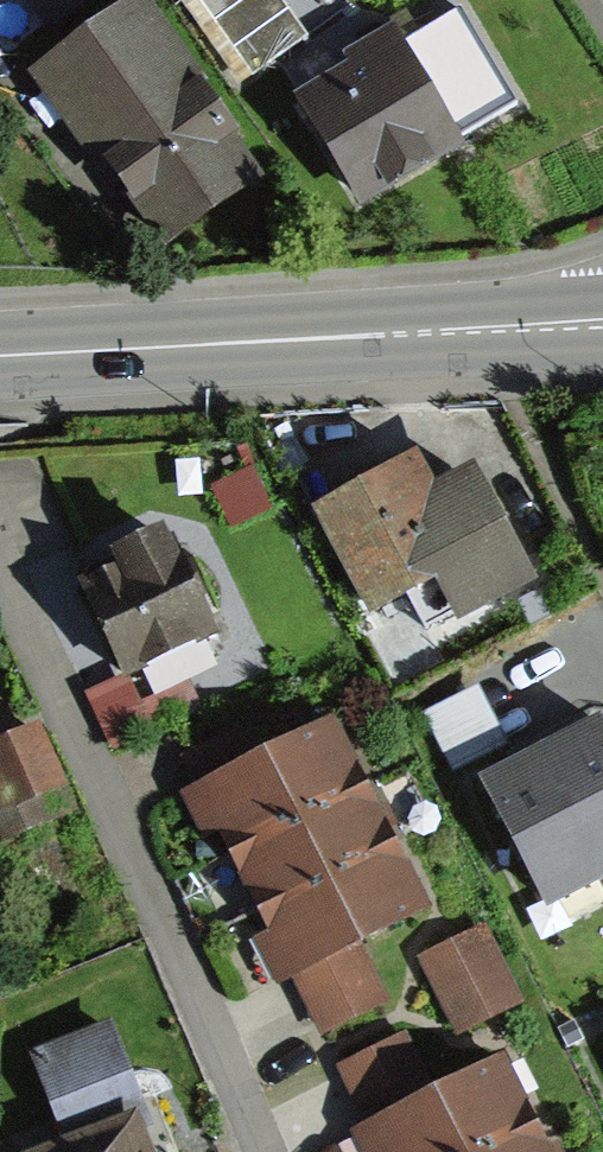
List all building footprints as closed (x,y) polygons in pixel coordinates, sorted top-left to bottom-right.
[(71,55),(33,82),(96,171),(110,161),(170,247),(268,178),(142,0),(32,0),(71,55)] [(263,66),(315,37),(294,0),(224,0),(263,66)] [(399,35),(294,95),(358,205),(461,146),(456,137),(512,105),(459,14),(405,45),(399,35)] [(423,441),(316,500),(373,602),(432,570),(457,615),(541,569),(476,451),(440,471),(423,441)] [(165,537),(110,562),(117,578),(85,593),(123,674),(128,684),(223,636),(186,556),(176,561),(165,537)] [(137,704),(128,684),(123,674),(84,693),(114,756),(206,712),(190,679),(137,704)] [(463,774),(516,747),(486,688),(432,715),(463,774)] [(181,788),(210,852),(348,791),(319,727),(181,788)] [(602,868),(602,755),(589,729),(536,758),(598,871),(602,868)] [(0,749),(0,847),(77,812),(40,731),(0,749)] [(544,900),(598,871),(536,758),(483,787),(544,900)] [(210,852),(238,916),(377,855),(348,791),(210,852)] [(238,916),(267,980),(405,919),(377,855),(238,916)] [(498,916),(424,947),(458,1027),(532,996),(498,916)] [(372,945),(303,983),(330,1031),(399,993),(372,945)] [(58,1151),(150,1151),(141,1131),(157,1125),(118,1024),(30,1057),(65,1149),(58,1151)] [(363,1151),(478,1151),(521,1131),(490,1067),(354,1134),(363,1151)] [(521,1131),(478,1151),(532,1151),(521,1131)]
